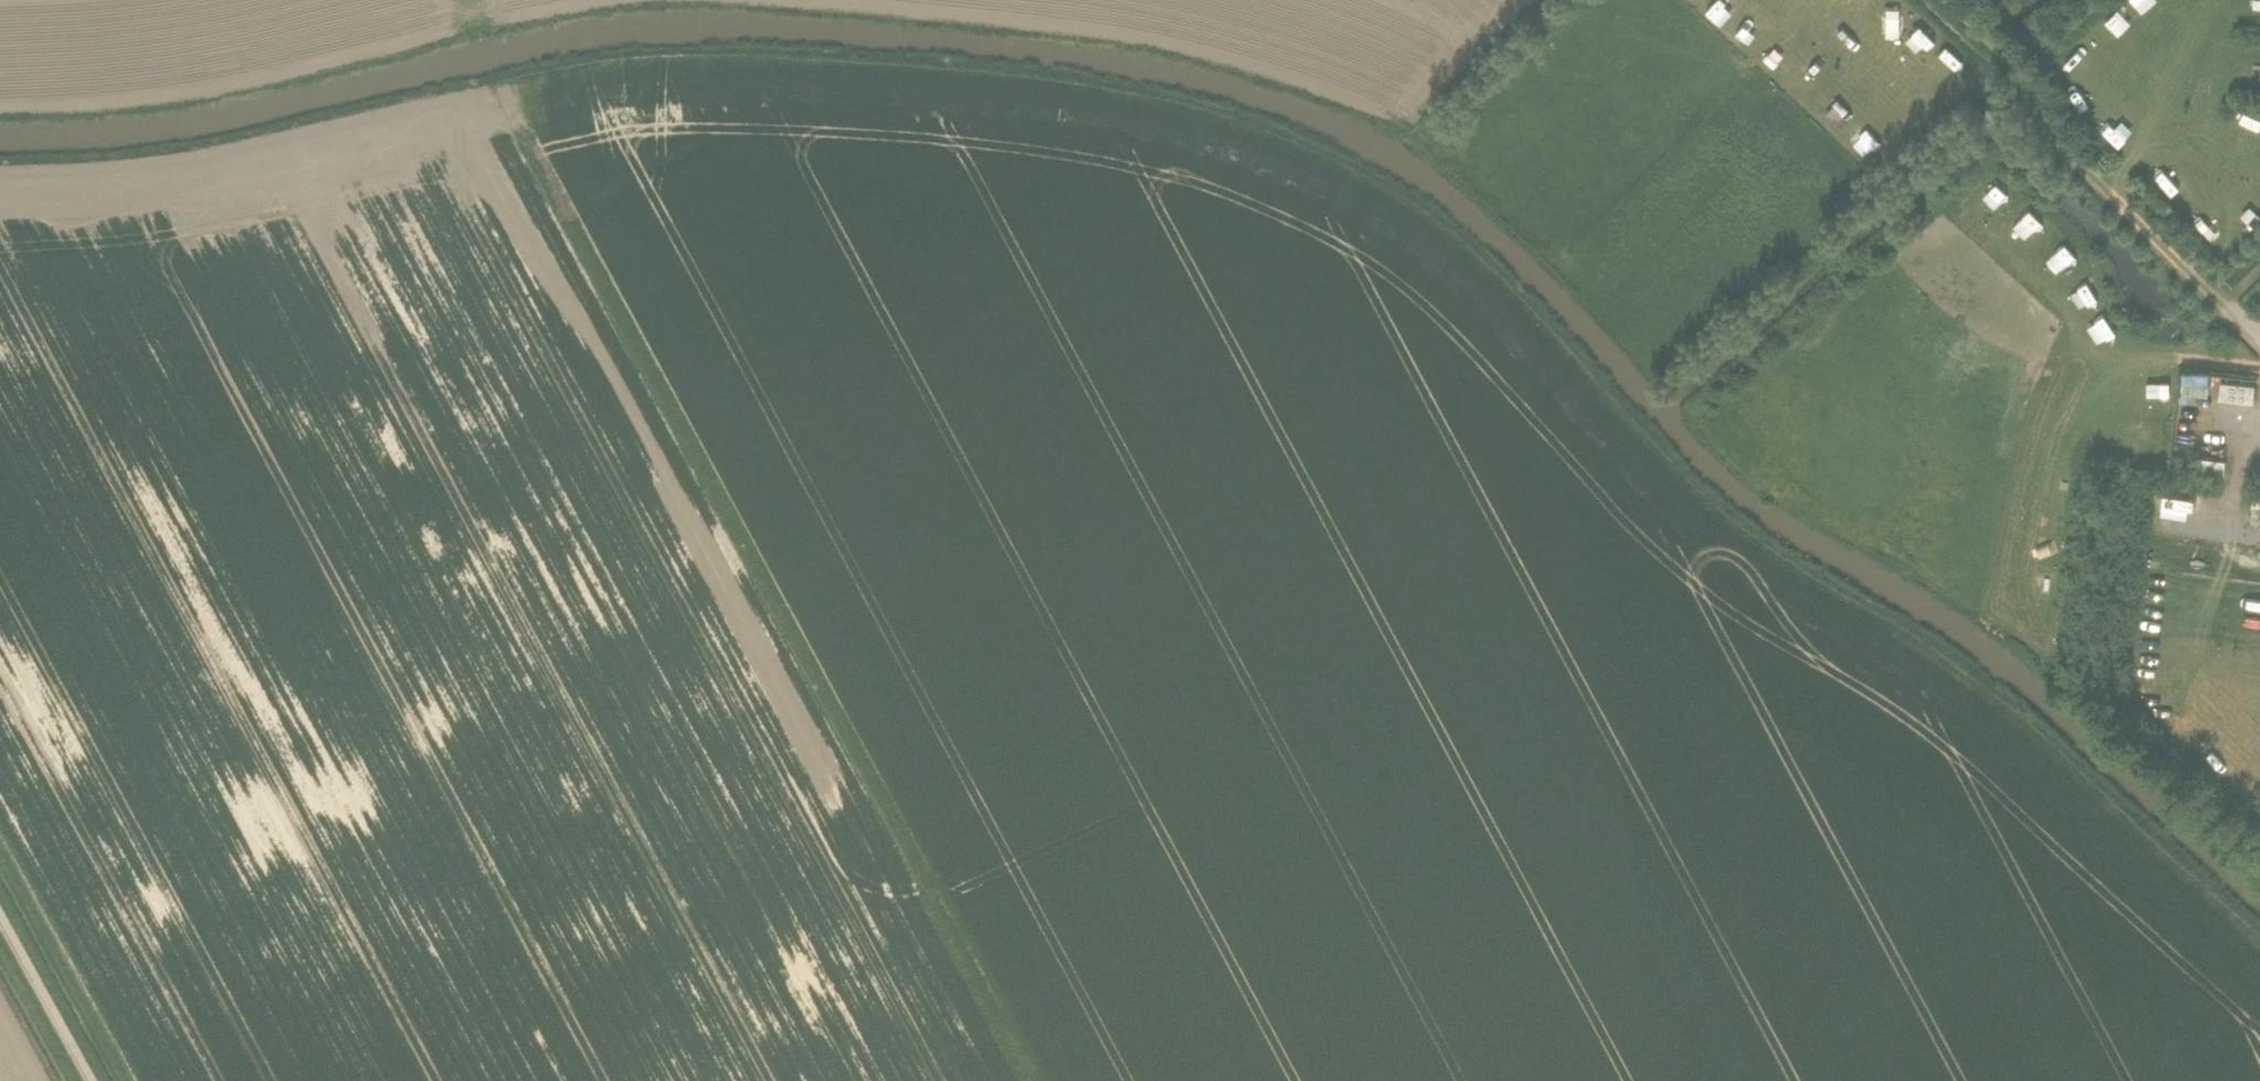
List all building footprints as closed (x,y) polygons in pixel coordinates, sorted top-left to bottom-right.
[(2034,0),(2012,0),(2020,11),(2034,0)] [(2219,398),(2253,401),(2255,384),(2221,380),(2219,398)]
